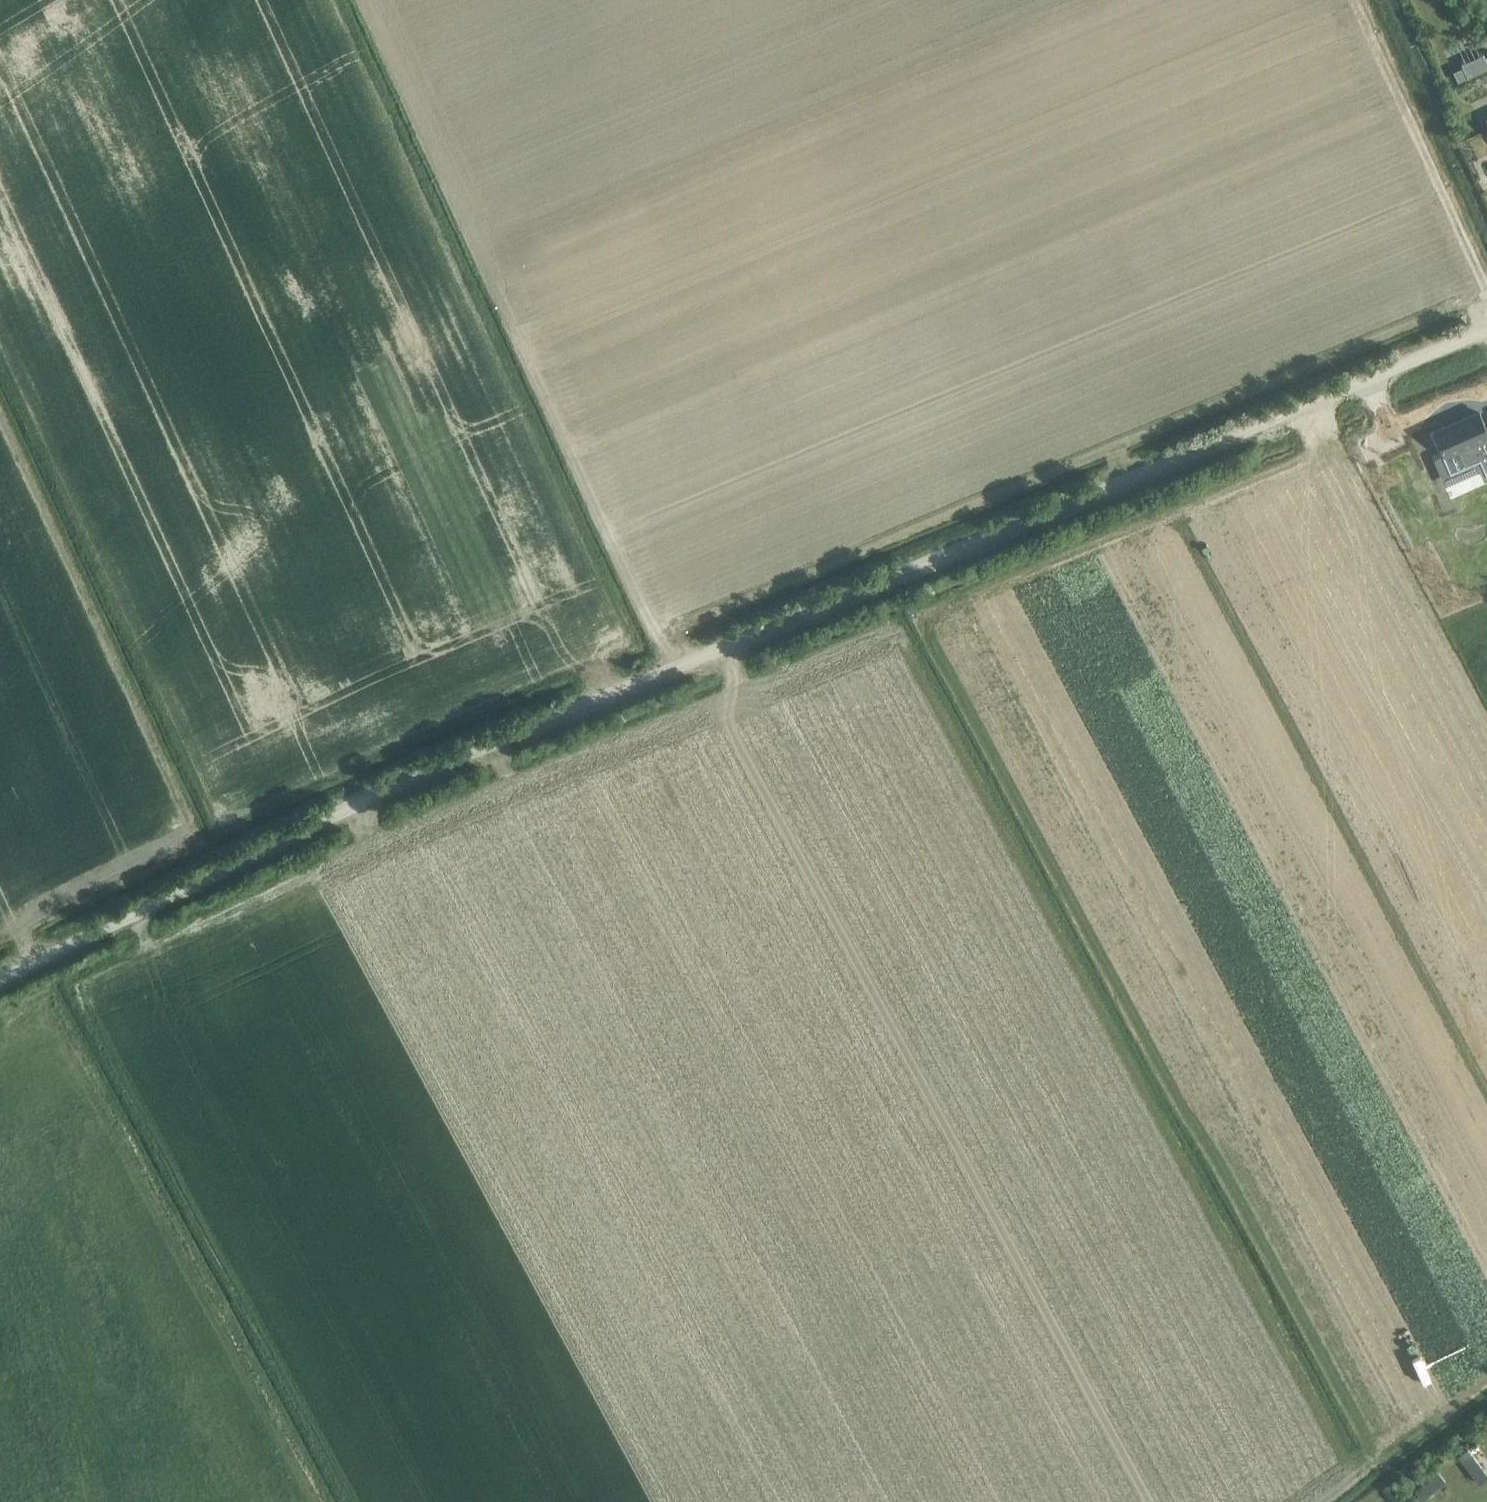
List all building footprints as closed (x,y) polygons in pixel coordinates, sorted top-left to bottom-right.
[(1480,411),(1455,422),(1454,420),(1433,429),(1443,452),(1442,452),(1450,472),(1479,459),(1486,473),(1486,427),(1480,411)]
